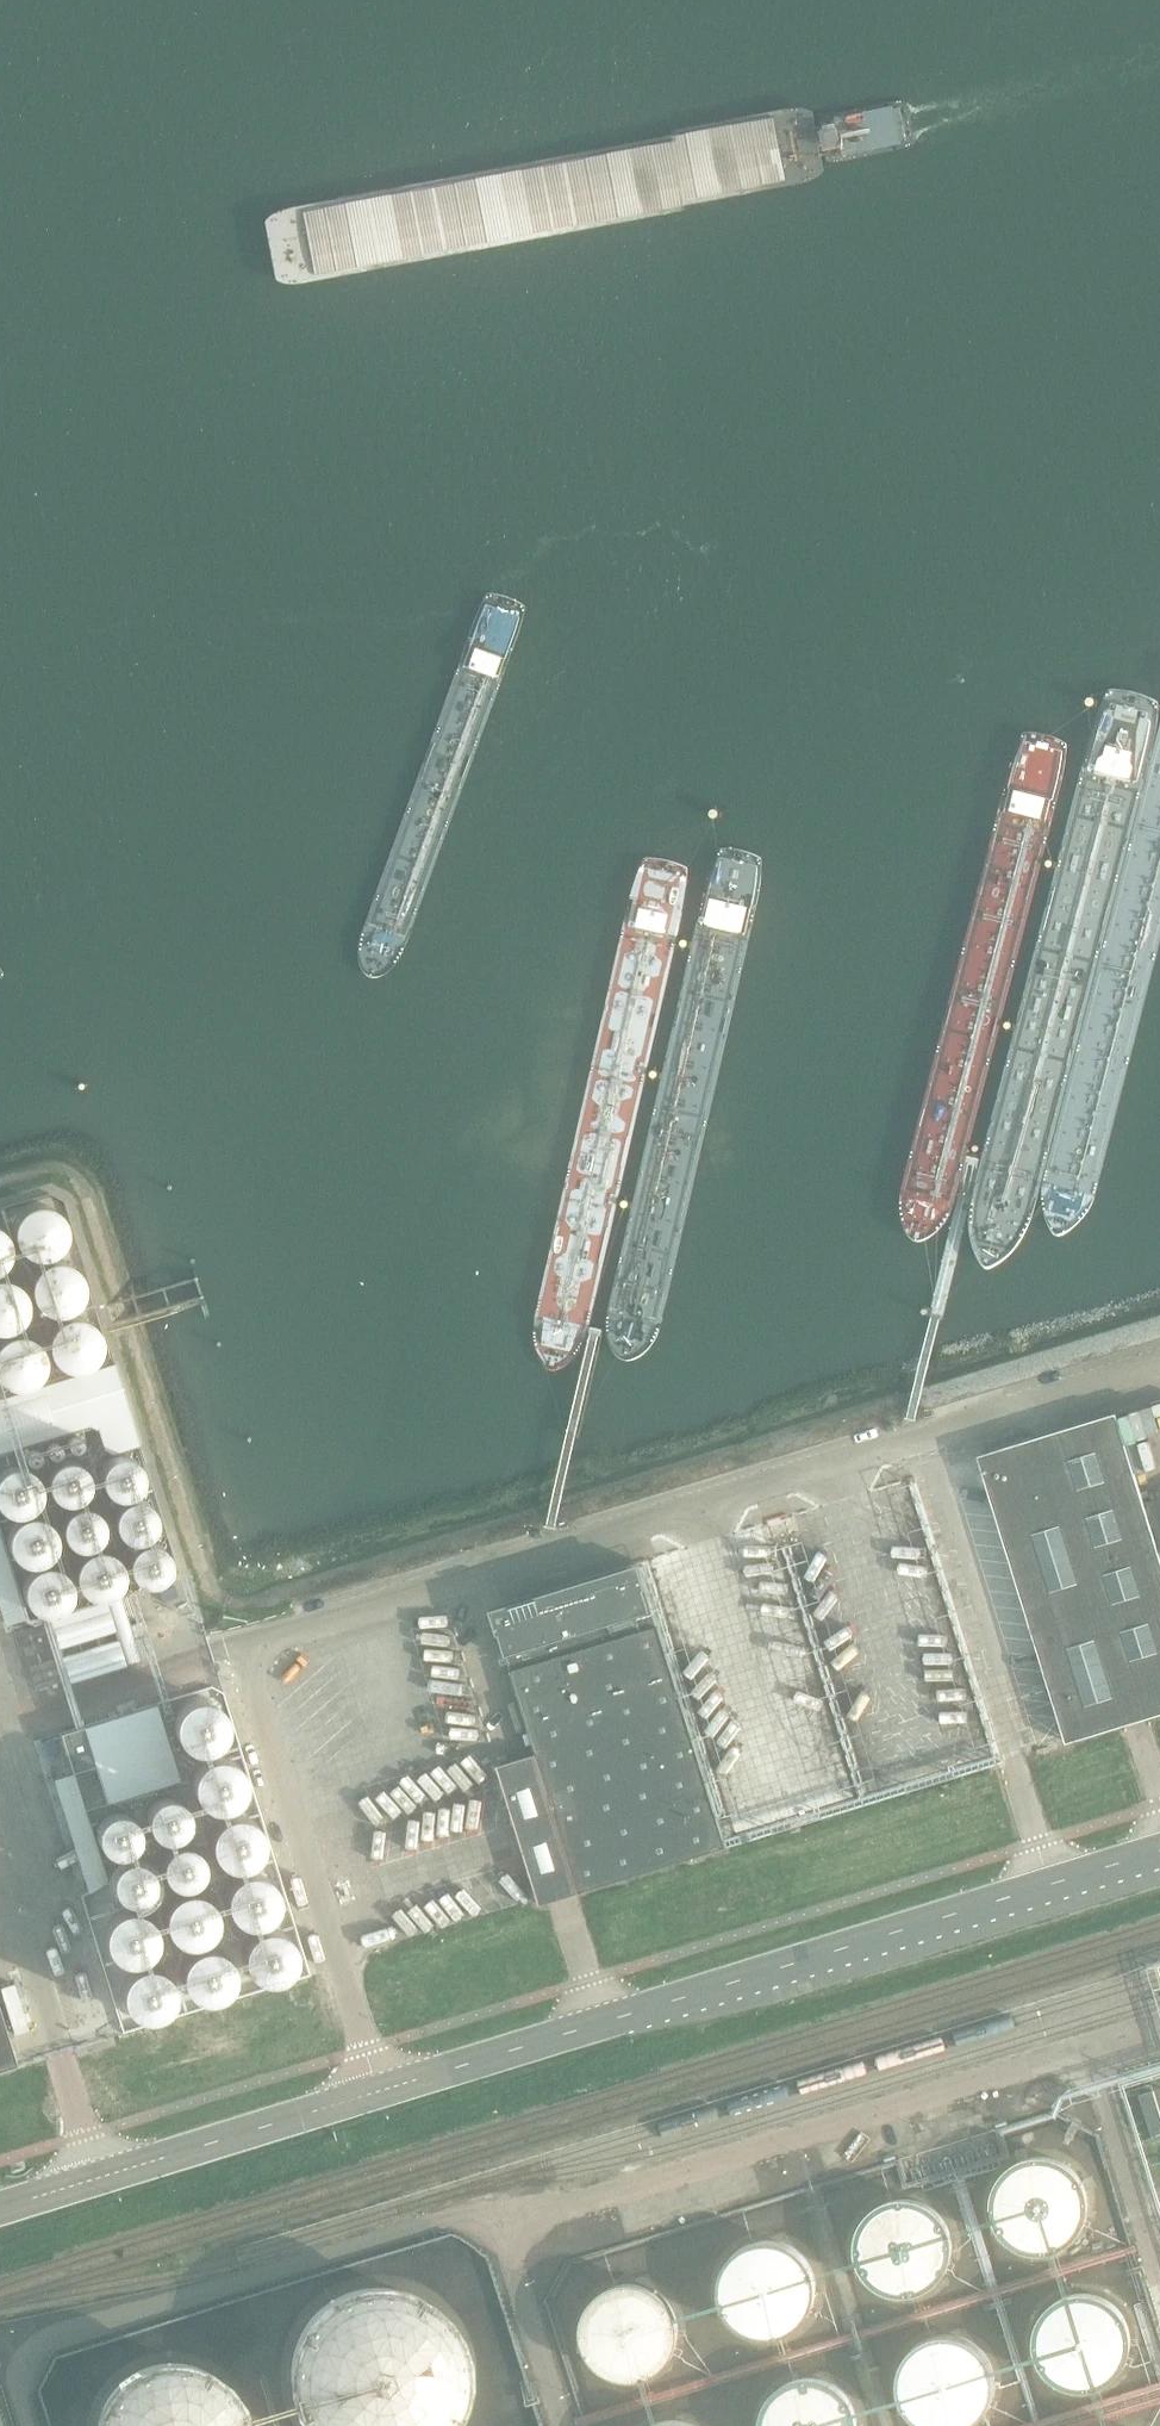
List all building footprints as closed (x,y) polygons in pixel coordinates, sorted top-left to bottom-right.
[(115,1367),(46,1388),(61,1436),(92,1427),(98,1430),(104,1449),(116,1455),(140,1448),(115,1367)] [(1067,1742),(1159,1714),(1159,1555),(1117,1413),(979,1456),(981,1461),(867,1496),(911,1640),(1025,1606),(1067,1742)] [(1145,1502),(1159,1550),(1159,1497),(1145,1502)] [(886,1799),(845,1660),(722,1696),(706,1644),(752,1629),(743,1601),(747,1600),(745,1594),(742,1595),(733,1565),(673,1583),(673,1586),(649,1594),(639,1561),(493,1607),(507,1657),(509,1656),(514,1671),(512,1671),(539,1753),(497,1766),(541,1905),(886,1799)] [(123,2034),(159,2023),(131,1929),(94,1941),(123,2034)] [(0,2011),(0,2071),(17,2066),(0,2011)] [(1141,2090),(1153,2131),(1159,2128),(1159,2104),(1154,2085),(1141,2090)] [(1097,2203),(1098,2193),(1097,2184),(1095,2175),(1090,2166),(1084,2159),(1077,2152),(1069,2148),(1060,2144),(1050,2143),(1041,2143),(1031,2146),(1023,2150),(1015,2155),(1008,2162),(1003,2170),(999,2179),(997,2189),(997,2198),(999,2208),(1003,2216),(1008,2224),(1015,2231),(1022,2237),(1031,2241),(1041,2243),(1050,2244),(1060,2242),(1069,2239),(1077,2234),(1084,2228),(1090,2221),(1095,2212),(1097,2203)] [(962,2245),(962,2235),(962,2226),(959,2217),(954,2208),(948,2200),(941,2194),(933,2189),(924,2186),(914,2185),(905,2185),(895,2188),(887,2192),(879,2197),(872,2204),(867,2212),(863,2221),(862,2231),(862,2240),(863,2250),(867,2258),(872,2267),(879,2273),(887,2279),(895,2283),(905,2285),(914,2286),(924,2284),(933,2281),(941,2276),(949,2270),(954,2263),(959,2254),(962,2245)] [(822,2288),(823,2278),(822,2269),(819,2259),(815,2251),(809,2243),(802,2237),(793,2232),(784,2229),(775,2228),(765,2228),(756,2231),(747,2235),(739,2240),(733,2247),(728,2255),(724,2264),(722,2273),(722,2283),(724,2292),(728,2301),(733,2309),(739,2316),(747,2322),(756,2326),(765,2328),(775,2329),(784,2327),(793,2324),(802,2319),(809,2313),(815,2305),(819,2297),(822,2288)] [(683,2332),(684,2322),(683,2312),(681,2303),(676,2295),(670,2287),(663,2281),(655,2276),(646,2273),(636,2272),(627,2272),(617,2274),(609,2278),(601,2284),(594,2291),(589,2299),(585,2308),(584,2317),(584,2327),(585,2336),(589,2345),(594,2353),(601,2360),(609,2366),(617,2370),(627,2372),(636,2372),(646,2371),(655,2368),(663,2363),(670,2357),(676,2349),(681,2341),(683,2332)] [(1139,2343),(1140,2334),(1139,2324),(1137,2315),(1132,2307),(1126,2299),(1119,2293),(1111,2288),(1102,2285),(1092,2284),(1083,2284),(1073,2286),(1064,2290),(1057,2296),(1050,2303),(1045,2311),(1041,2320),(1039,2329),(1039,2339),(1041,2348),(1045,2357),(1050,2365),(1057,2372),(1064,2378),(1073,2381),(1083,2384),(1092,2384),(1102,2383),(1111,2380),(1119,2375),(1126,2369),(1132,2361),(1137,2353),(1139,2343)] [(464,2373),(463,2359),(460,2345),(454,2332),(447,2320),(437,2309),(426,2300),(414,2293),(401,2288),(387,2285),(372,2285),(358,2287),(344,2291),(332,2297),(320,2305),(310,2315),(301,2326),(294,2339),(290,2352),(288,2366),(288,2380),(290,2394),(294,2408),(301,2420),(305,2425),(447,2425),(454,2414),(460,2401),(463,2387),(464,2373)] [(1001,2385),(1002,2375),(1001,2365),(998,2356),(994,2348),(988,2340),(981,2334),(972,2329),(963,2326),(954,2324),(944,2325),(935,2327),(926,2331),(918,2337),(912,2344),(906,2352),(903,2360),(901,2370),(901,2379),(903,2389),(906,2398),(911,2406),(918,2413),(926,2418),(934,2422),(944,2425),(953,2425),(963,2424),(972,2421),(980,2416),(988,2410),(994,2402),(998,2394),(1001,2385)] [(243,2423),(240,2411),(235,2400),(228,2390),(220,2381),(210,2373),(199,2367),(187,2364),(175,2362),(162,2362),(150,2364),(139,2368),(128,2374),(118,2382),(110,2391),(103,2401),(98,2413),(95,2425),(244,2425),(243,2423)] [(862,2416),(861,2406),(859,2397),(854,2389),(848,2381),(841,2375),(833,2370),(824,2367),(814,2366),(805,2366),(795,2368),(786,2372),(779,2378),(772,2385),(767,2393),(763,2402),(761,2411),(761,2421),(762,2425),(861,2425),(862,2416)] [(713,2424),(706,2418),(698,2413),(689,2410),(679,2409),(669,2409),(660,2411),(651,2415),(644,2421),(639,2425),(715,2425),(713,2424)]
